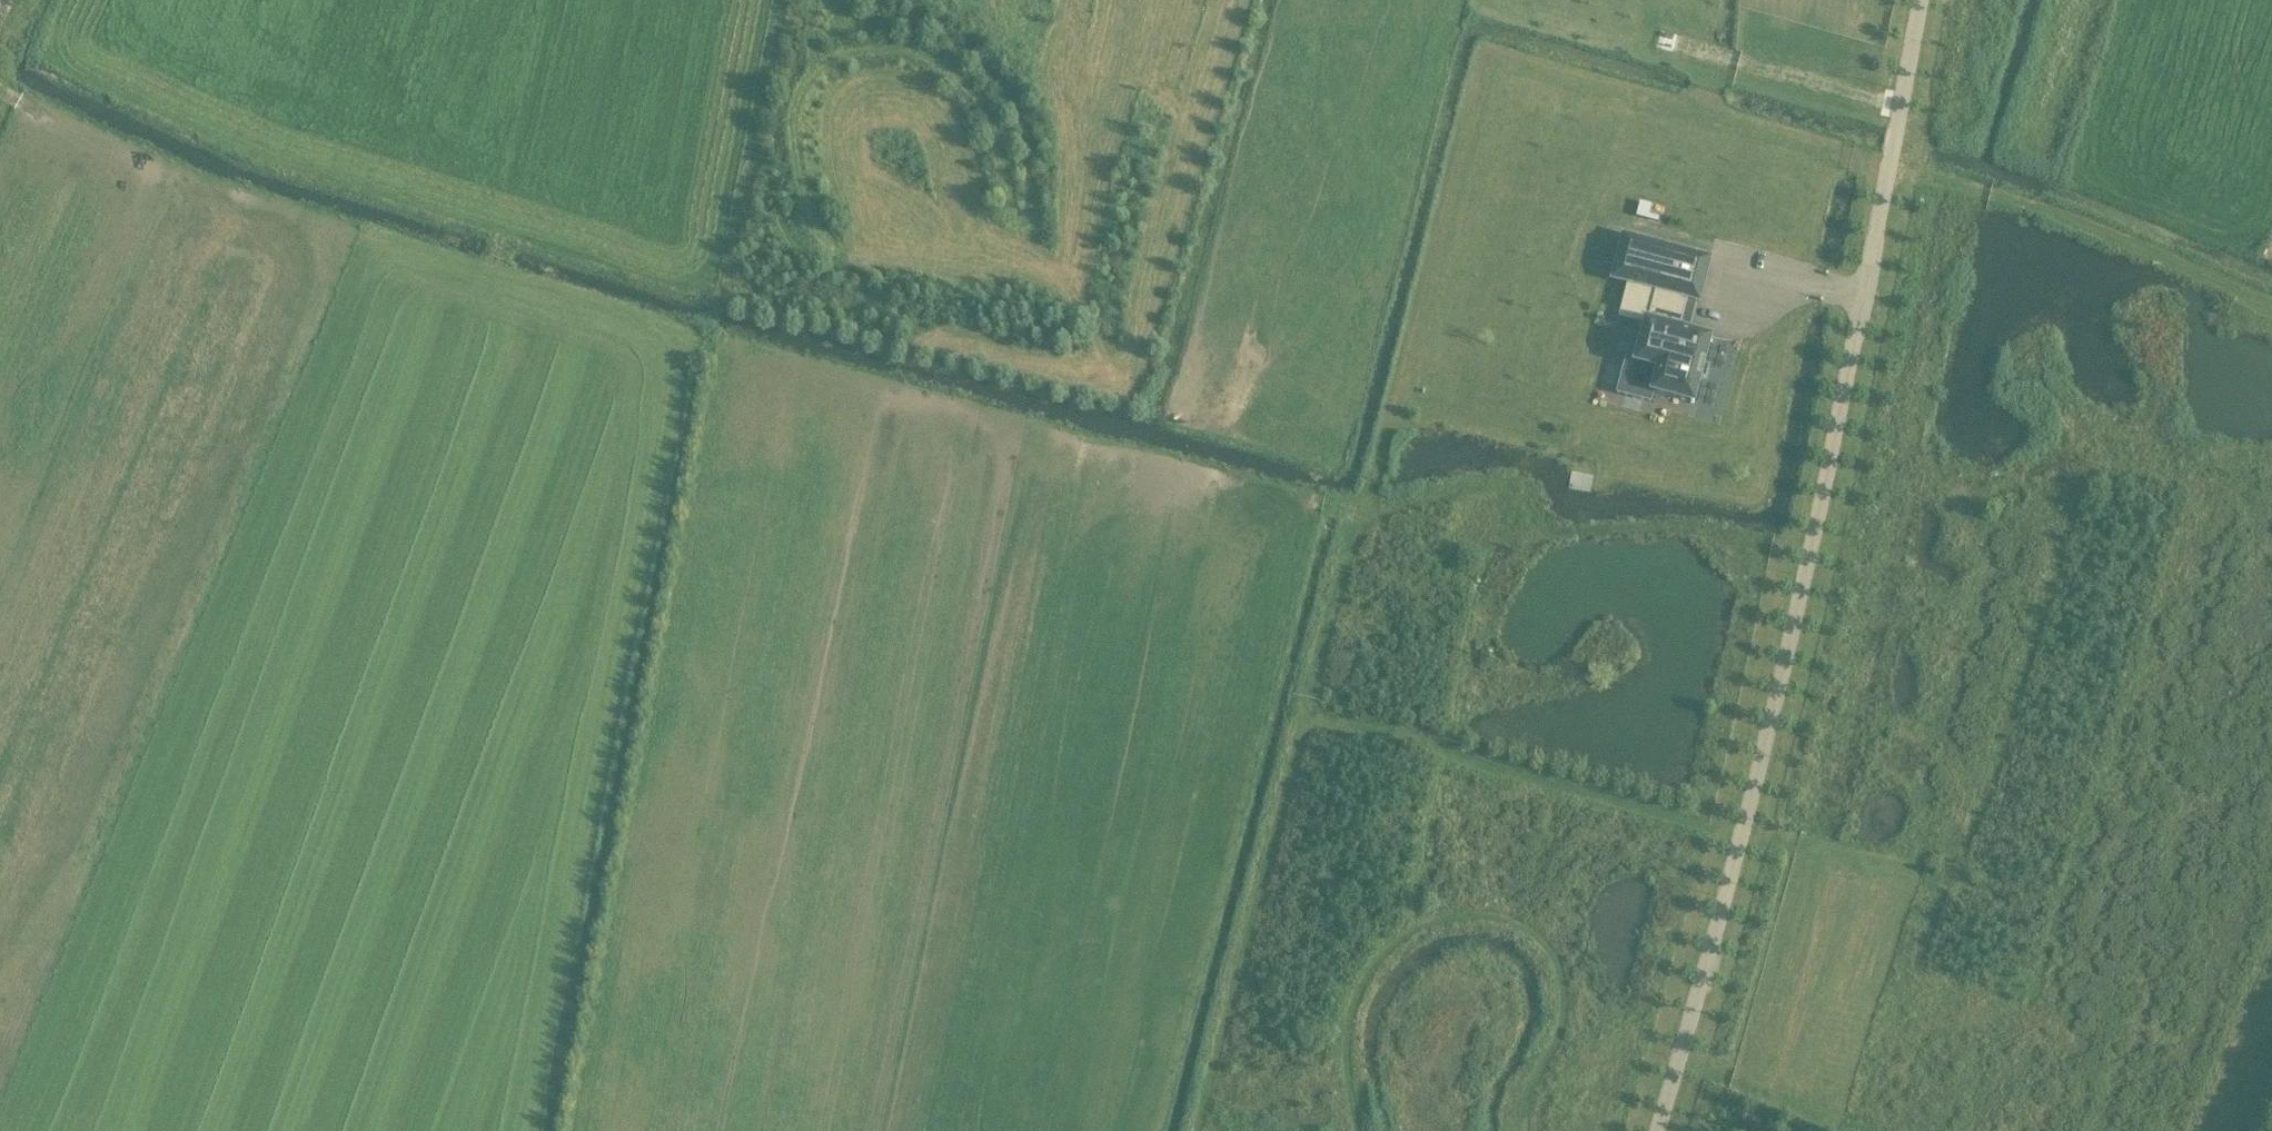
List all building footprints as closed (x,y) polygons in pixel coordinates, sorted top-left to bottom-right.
[(1652,206),(1640,202),(1636,217),(1648,220),(1652,206)] [(1621,236),(1609,281),(1652,292),(1644,324),(1639,323),(1629,362),(1624,361),(1615,395),(1649,403),(1651,397),(1689,406),(1706,340),(1678,333),(1686,301),(1695,304),(1707,258),(1621,236)]
